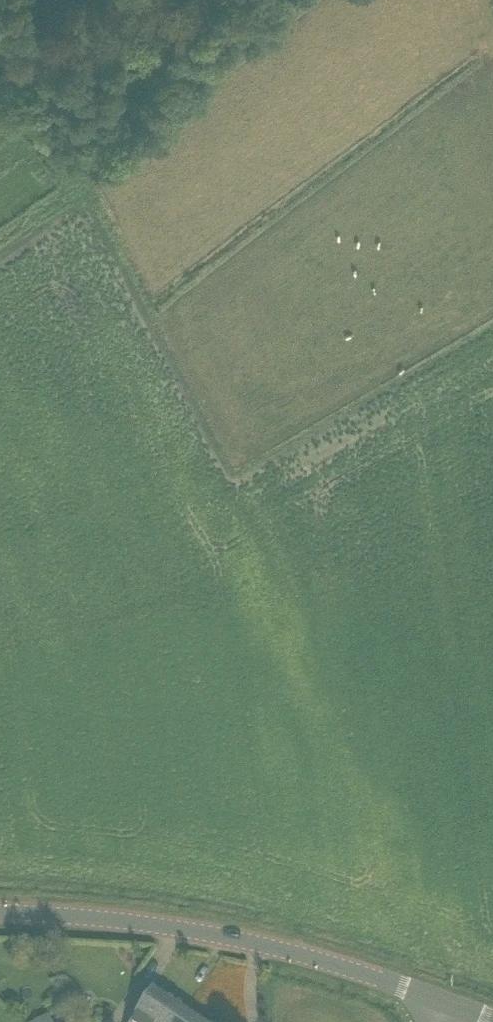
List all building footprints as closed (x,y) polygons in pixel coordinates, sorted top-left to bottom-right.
[(143,1007),(133,1021),(166,1021),(178,1006),(154,990),(143,1007)] [(178,1006),(166,1021),(202,1021),(178,1006)]
